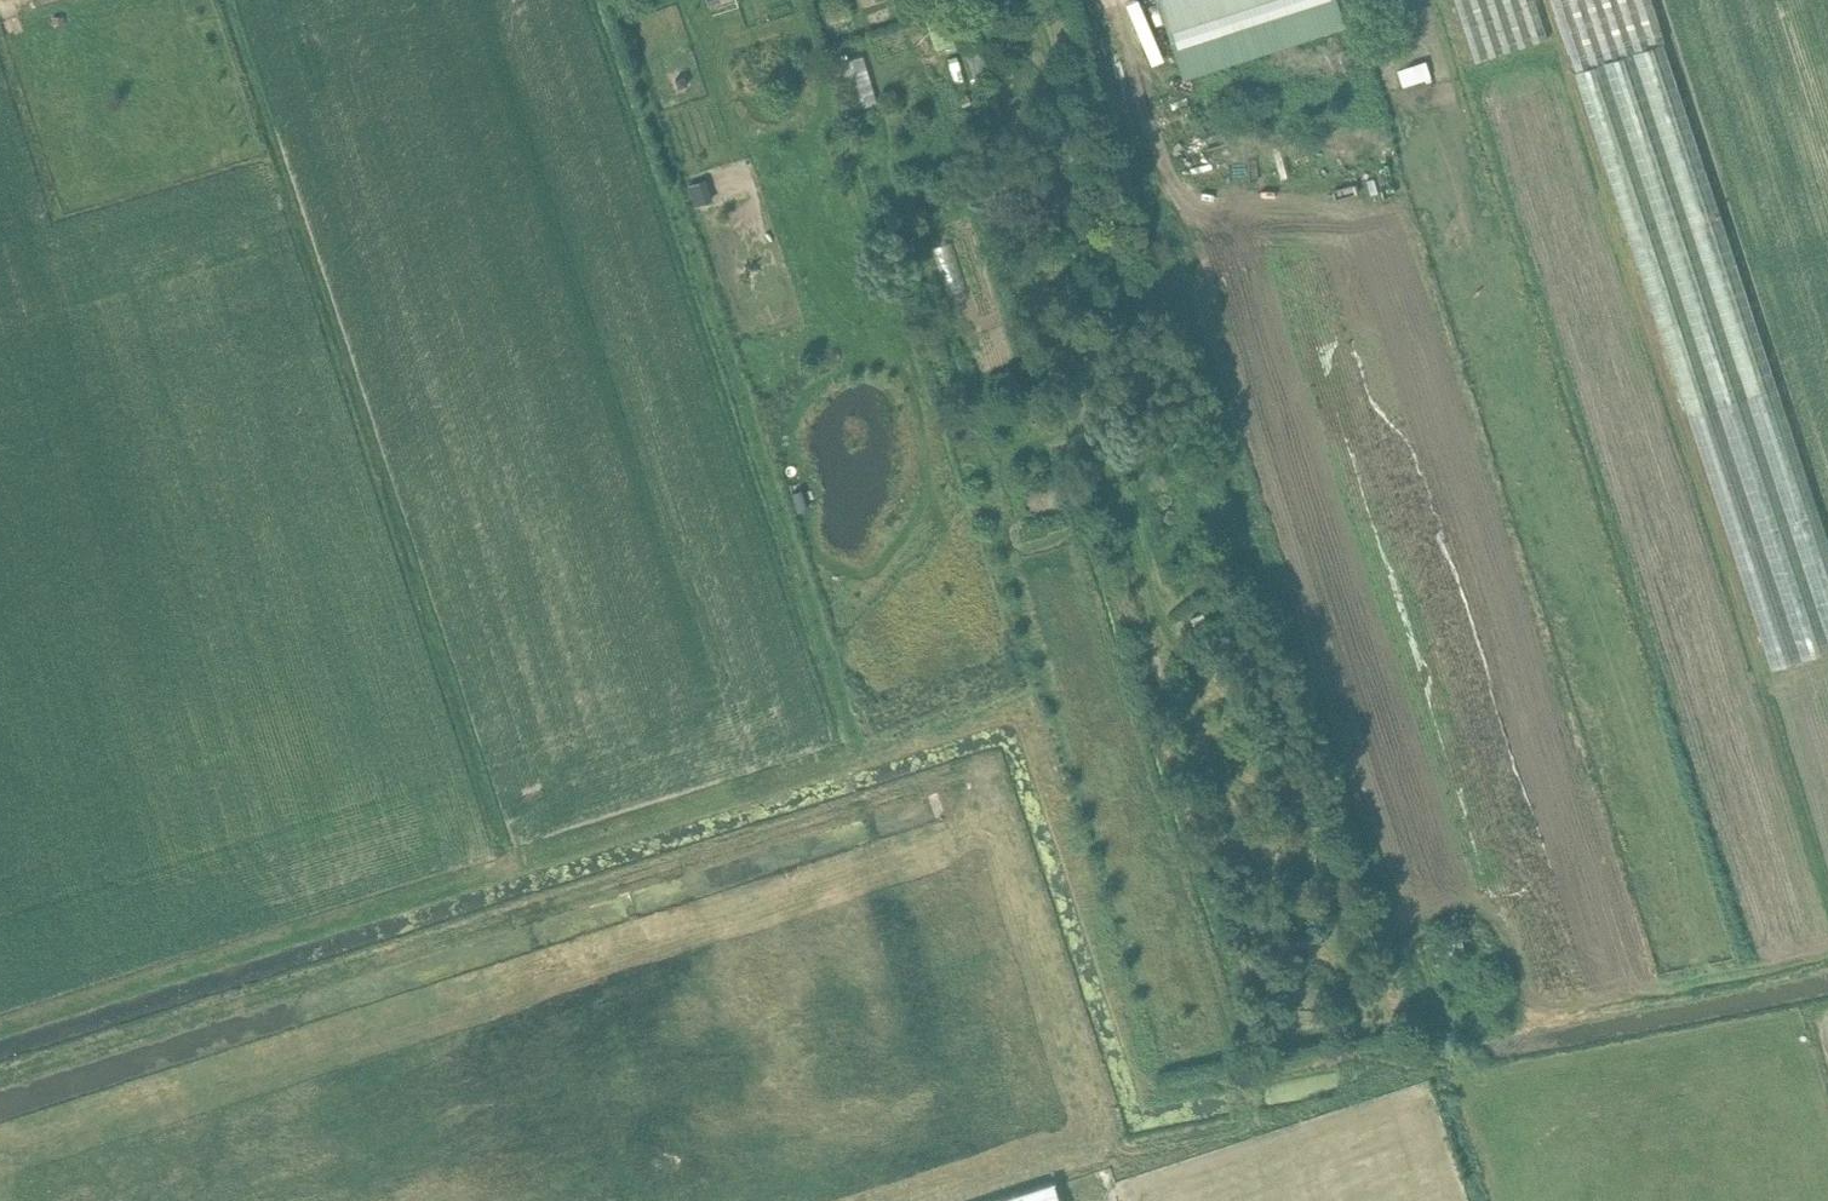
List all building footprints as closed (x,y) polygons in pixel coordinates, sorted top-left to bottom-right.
[(1338,0),(1160,0),(1184,75),(1345,23),(1338,0)] [(1535,0),(1454,0),(1474,62),(1548,38),(1535,0)] [(1654,0),(1554,0),(1577,69),(1573,70),(1772,668),(1827,650),(1827,525),(1654,0)] [(864,54),(842,60),(855,107),(877,101),(864,54)] [(1056,1186),(1009,1200),(1061,1200),(1056,1186)]
